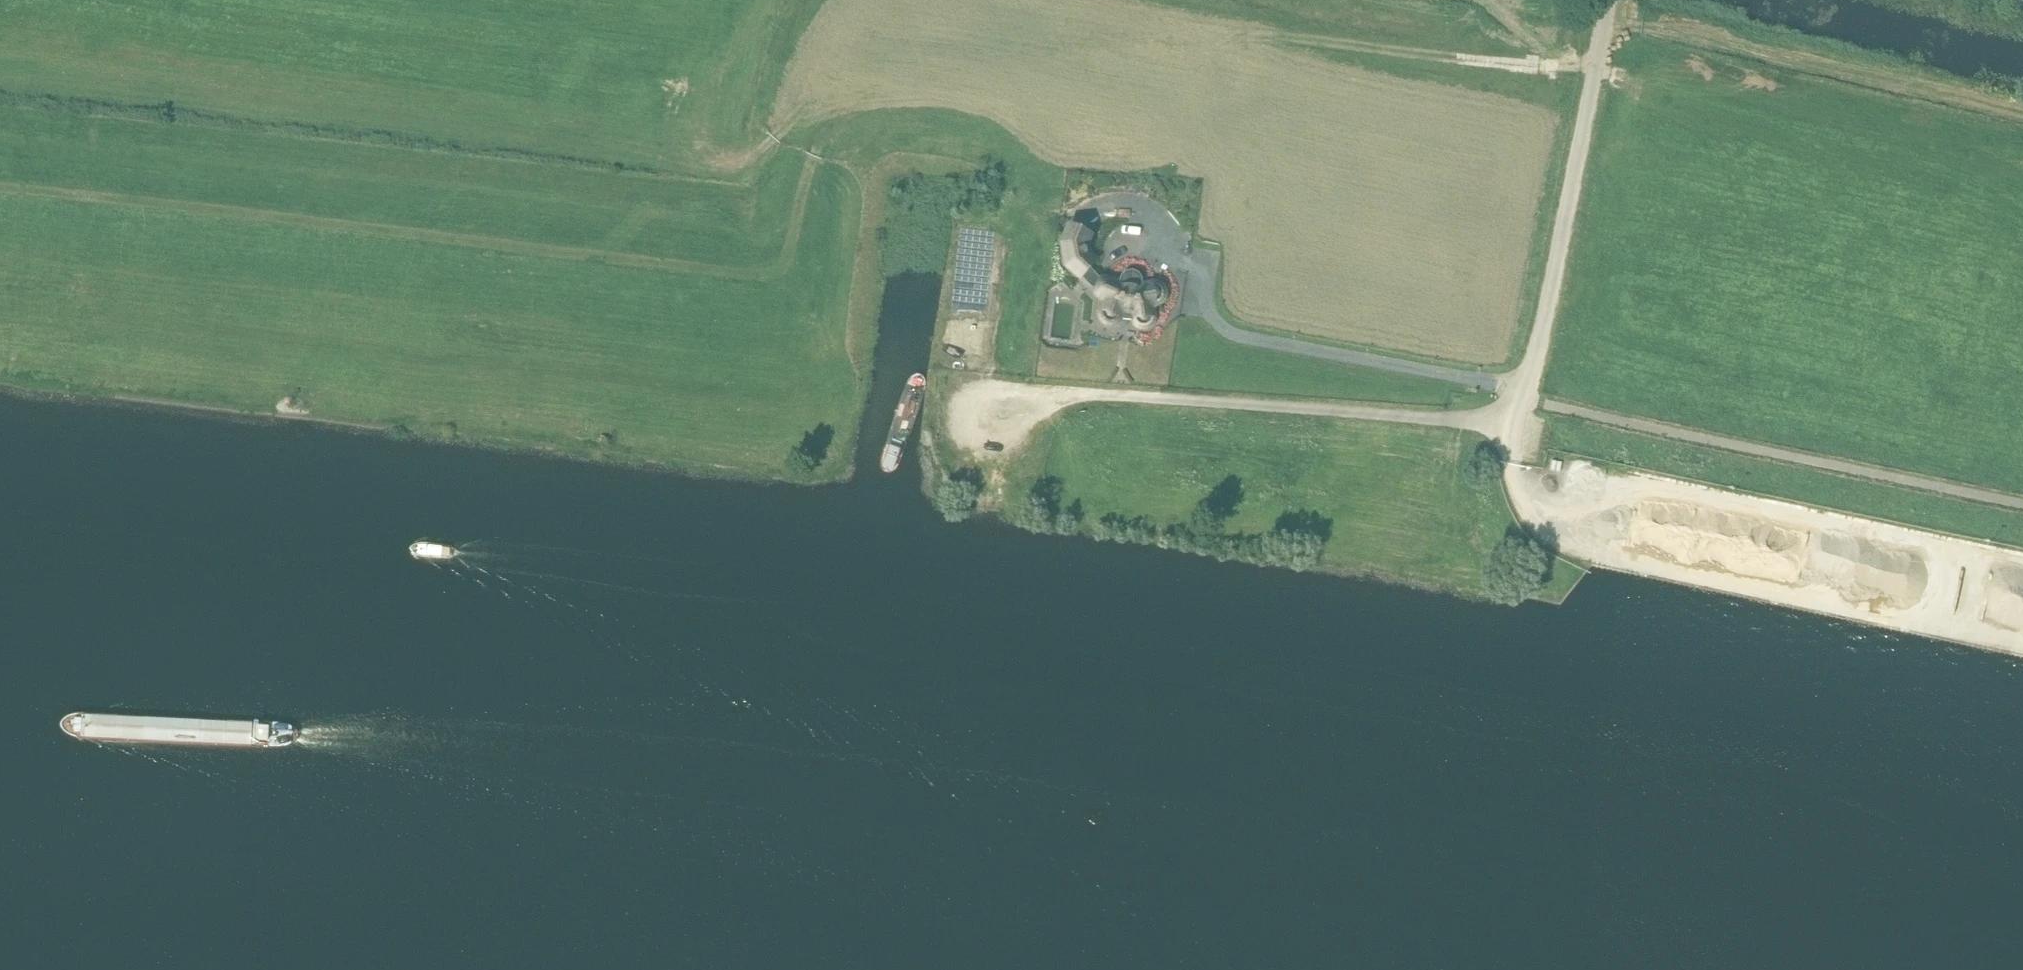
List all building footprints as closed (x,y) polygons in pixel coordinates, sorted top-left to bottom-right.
[(1119,324),(1122,321),(1123,320),(1123,319),(1132,320),(1131,322),(1133,326),(1136,328),(1140,330),(1143,330),(1146,330),(1149,330),(1152,327),(1155,323),(1157,319),(1157,313),(1156,308),(1162,305),(1166,301),(1168,296),(1168,292),(1167,288),(1164,283),(1161,281),(1155,280),(1148,280),(1142,281),(1142,278),(1139,273),(1132,269),(1125,271),(1121,275),(1120,278),(1107,274),(1103,274),(1099,276),(1098,277),(1088,268),(1099,259),(1091,251),(1090,243),(1094,233),(1067,222),(1060,240),(1064,266),(1080,280),(1082,277),(1093,288),(1093,290),(1092,292),(1093,294),(1094,296),(1097,299),(1101,301),(1097,309),(1097,313),(1097,315),(1097,318),(1098,320),(1101,323),(1102,324),(1104,325),(1106,326),(1110,327),(1113,327),(1115,326),(1117,325),(1119,324)]
